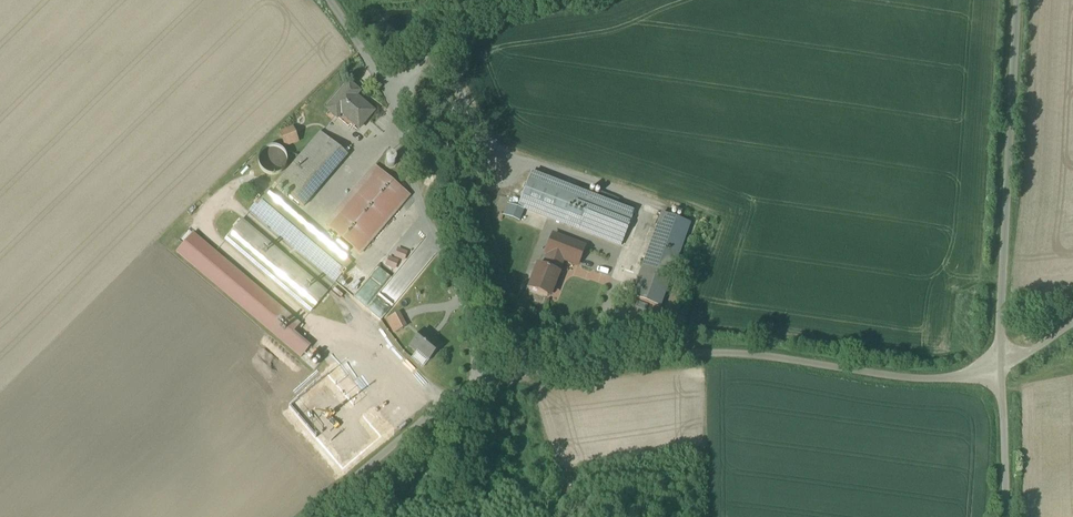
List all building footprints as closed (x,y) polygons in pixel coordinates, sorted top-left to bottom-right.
[(327,110),(335,117),(339,112),(356,126),(359,129),(373,113),(355,96),(360,92),(349,84),(327,110)] [(354,128),(356,126),(339,112),(335,117),(349,128),(351,126),(354,128)] [(305,208),(349,159),(320,134),(276,183),(305,208)] [(276,146),(272,145),(267,146),(263,148),(261,150),(258,154),(257,159),(258,162),(260,167),(263,170),(265,172),(270,173),(276,172),(281,170),(284,166),(286,162),(286,157),(284,152),(281,148),(276,146)] [(392,157),(388,158),(385,162),(386,167),(390,170),(395,169),(398,164),(397,160),(398,157),(393,154),(392,157)] [(360,254),(408,197),(374,168),(326,225),(360,254)] [(634,212),(532,173),(518,207),(620,247),(634,212)] [(352,263),(267,192),(250,213),(335,283),(352,263)] [(689,224),(661,214),(632,298),(659,308),(689,224)] [(327,294),(241,222),(224,242),(310,315),(327,294)] [(548,254),(543,267),(554,271),(559,259),(577,266),(585,247),(554,235),(547,254),(548,254)] [(559,273),(554,271),(543,267),(539,265),(529,289),(548,297),(553,282),(556,283),(559,273)] [(441,347),(421,332),(408,349),(428,364),(441,347)]
